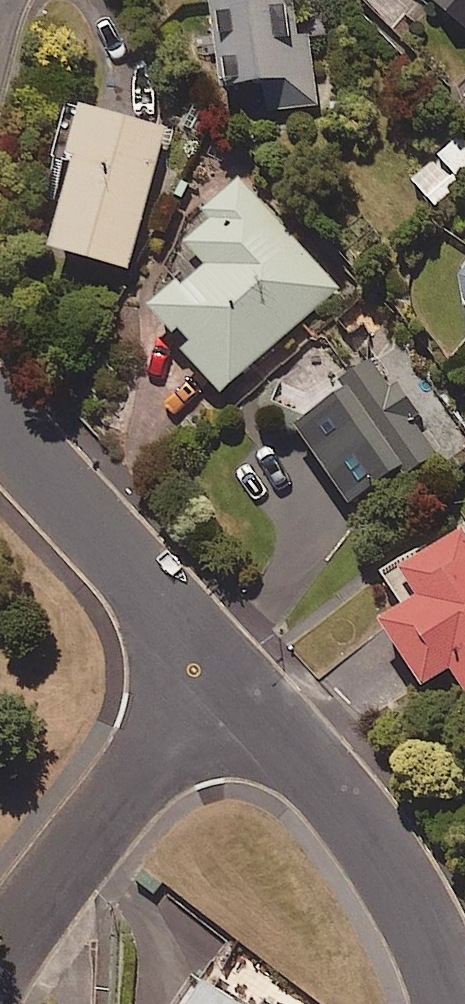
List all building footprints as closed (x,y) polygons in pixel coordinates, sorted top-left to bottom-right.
[(295,0),(215,0),(222,79),(265,74),(269,109),(318,104),(311,32),(298,33),(295,0)] [(464,17),(464,0),(445,0),(464,17)] [(171,122),(84,96),(67,153),(75,155),(51,236),(130,259),(171,122)] [(461,131),(412,177),(435,201),(464,173),(464,135),(461,131)] [(338,289),(243,175),(208,204),(213,210),(186,232),(204,254),(153,296),(225,382),(338,289)] [(344,373),(327,350),(304,367),(312,378),(282,401),(353,499),(406,461),(412,468),(440,448),(419,420),(448,399),(404,338),(364,367),(359,361),(344,373)] [(464,522),(389,568),(407,597),(386,610),(428,677),(452,662),(464,682),(464,523),(464,522)] [(202,971),(183,1003),(258,1003),(202,971)]
